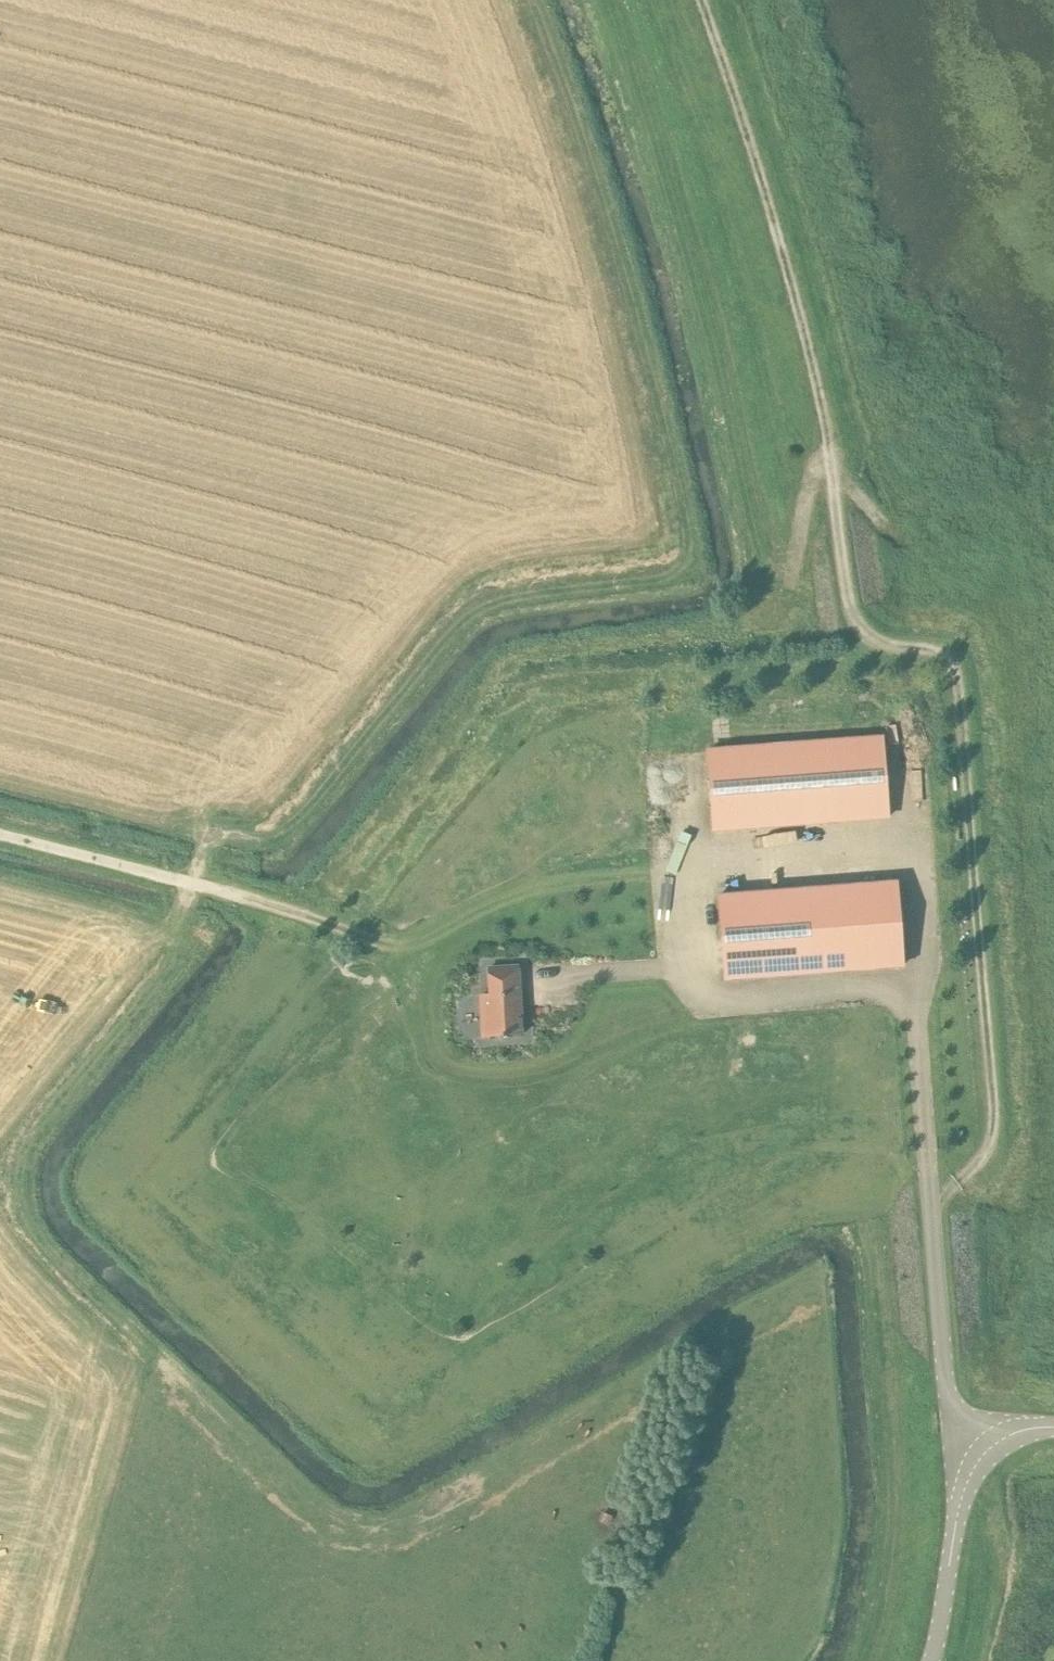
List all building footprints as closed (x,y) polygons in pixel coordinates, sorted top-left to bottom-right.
[(707,752),(713,830),(887,816),(881,739),(707,752)] [(717,896),(724,982),(899,969),(893,883),(717,896)] [(482,1036),(482,1037),(522,1035),(518,968),(488,968),(489,997),(480,997),(481,1016),(482,1036)]
